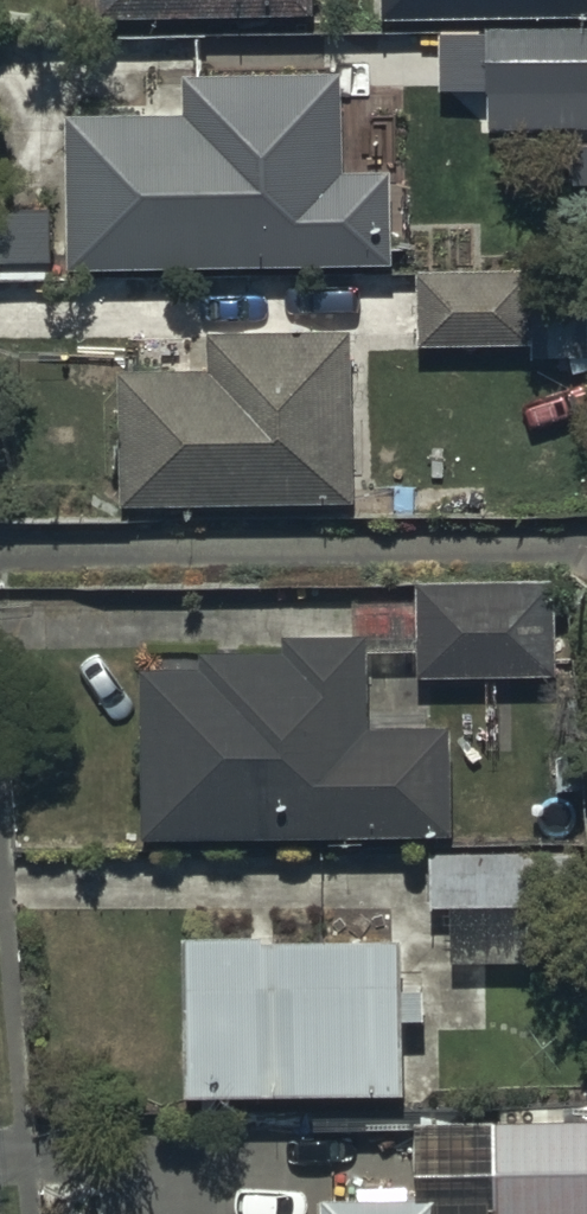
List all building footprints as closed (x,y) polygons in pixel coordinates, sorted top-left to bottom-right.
[(97,12),(309,9),(309,0),(97,0),(97,12)] [(383,21),(586,19),(586,0),(382,0),(383,21)] [(437,31),(438,93),(488,92),(489,132),(586,130),(586,28),(437,31)] [(68,115),(70,267),(390,264),(389,169),(343,169),(342,74),(183,76),(183,114),(68,115)] [(418,343),(534,344),(534,355),(586,356),(586,319),(586,276),(419,274),(418,343)] [(117,371),(117,502),(355,502),(355,329),(207,329),(207,371),(117,371)] [(552,580),(412,580),(412,675),(552,675),(552,580)] [(140,675),(143,839),(448,833),(445,729),(369,730),(367,635),(293,636),(293,648),(203,649),(203,673),(140,675)] [(404,936),(187,933),(185,1090),(405,1093),(406,1019),(426,1020),(427,986),(404,986),(404,936)] [(497,1121),(498,1213),(586,1213),(586,1120),(497,1121)] [(439,1203),(322,1204),(322,1213),(439,1213),(439,1203)]
